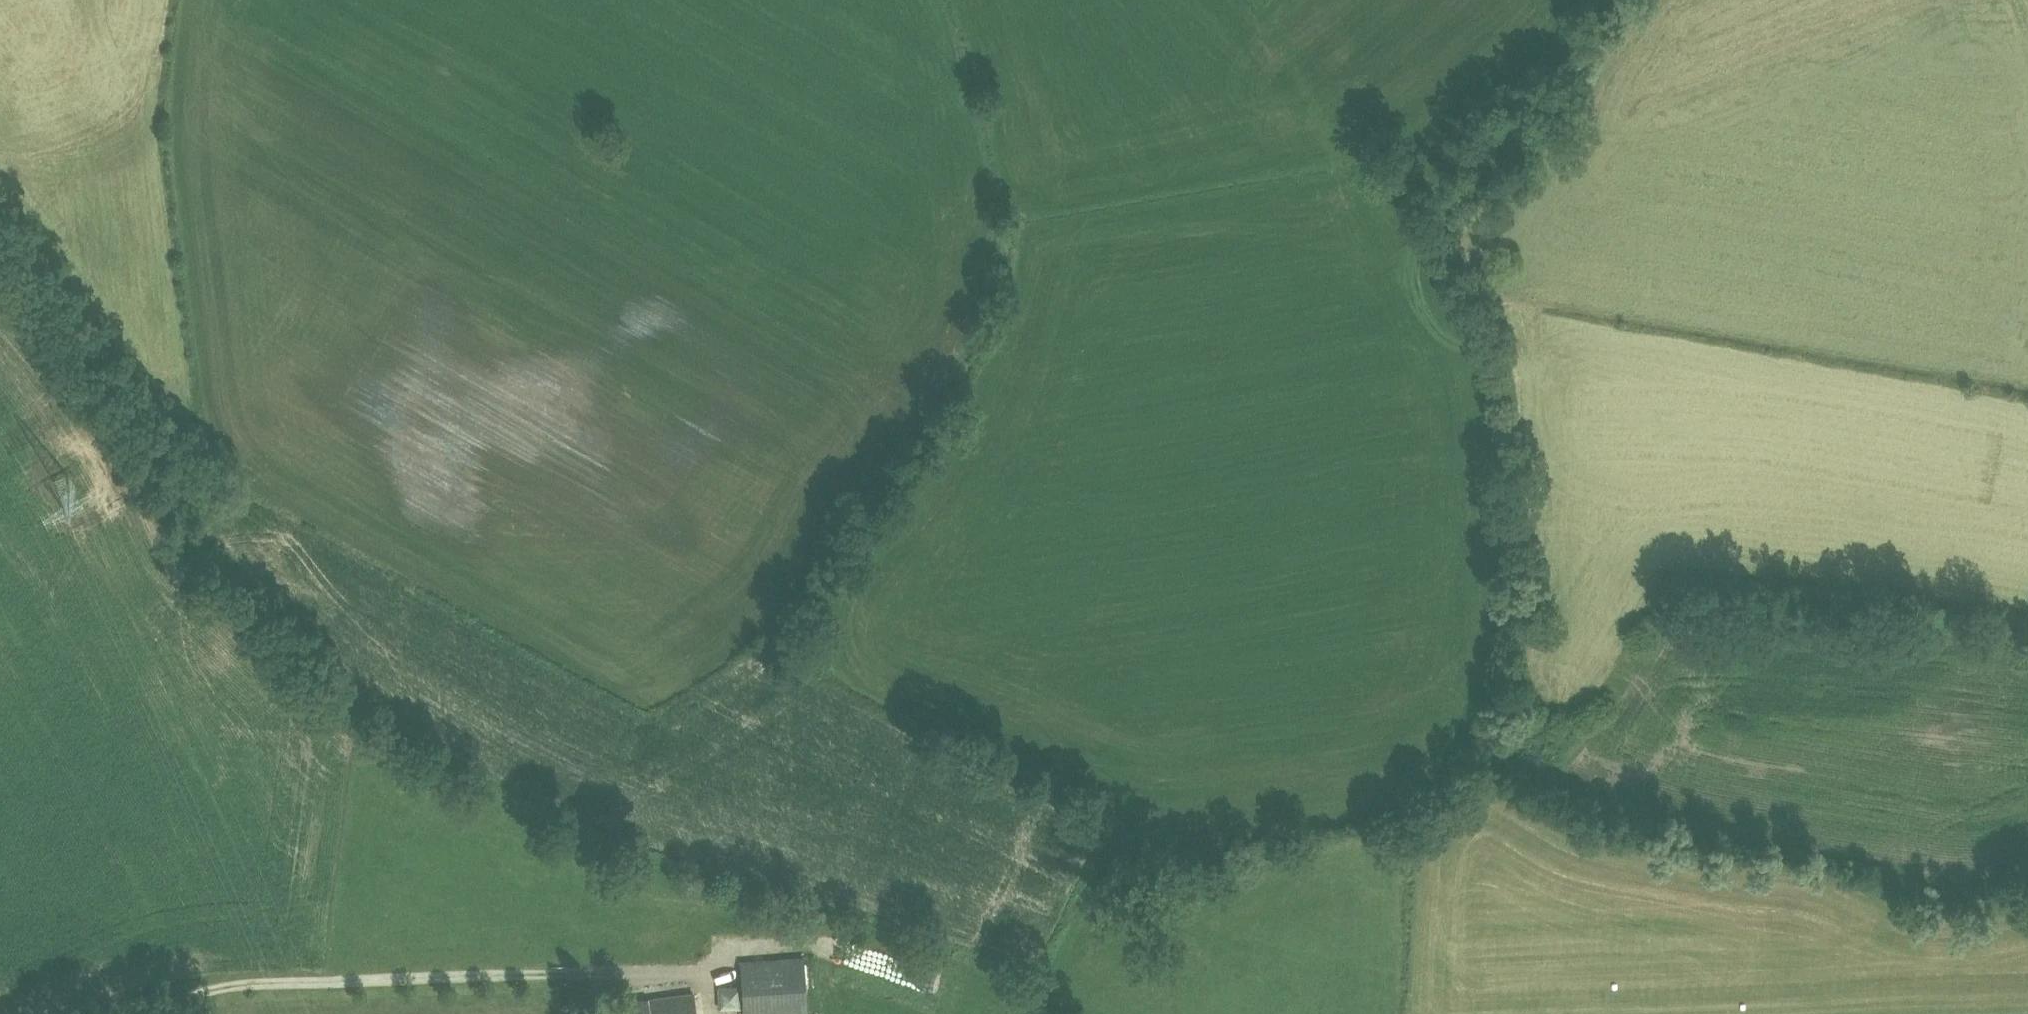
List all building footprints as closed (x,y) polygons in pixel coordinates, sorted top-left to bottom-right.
[(740,960),(744,1013),(807,1013),(803,956),(740,960)] [(693,993),(622,1002),(624,1013),(696,1013),(693,993)]
